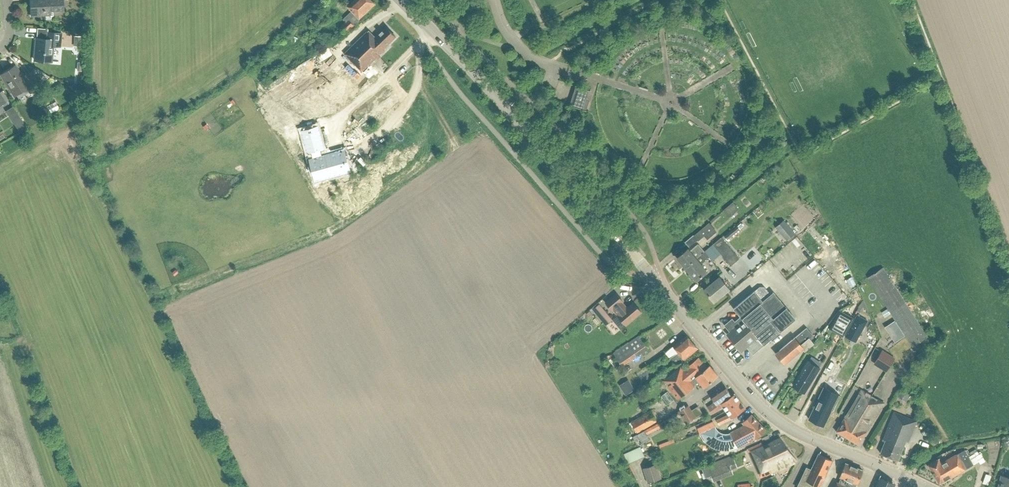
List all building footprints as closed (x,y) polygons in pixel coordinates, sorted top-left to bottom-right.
[(31,16),(45,15),(44,11),(63,10),(63,0),(30,0),(31,16)] [(343,30),(345,33),(360,19),(359,18),(375,3),(372,0),(354,0),(348,6),(352,11),(344,18),(346,21),(340,27),(343,30)] [(368,30),(345,53),(363,71),(370,63),(386,48),(385,47),(396,36),(386,26),(375,37),(368,30)] [(46,39),(36,38),(34,60),(51,62),(52,46),(59,47),(61,33),(47,32),(46,39)] [(317,54),(322,60),(333,53),(328,47),(317,54)] [(577,69),(586,73),(590,65),(581,61),(577,69)] [(14,65),(0,74),(14,95),(26,87),(29,92),(39,86),(30,71),(22,76),(14,65)] [(569,105),(582,109),(588,90),(576,85),(569,105)] [(221,147),(213,133),(217,131),(215,127),(202,133),(205,139),(202,140),(205,147),(199,150),(206,162),(214,158),(217,163),(224,159),(221,154),(227,152),(223,146),(221,147)] [(352,136),(344,139),(348,150),(355,147),(352,136)] [(341,145),(309,158),(317,179),(350,166),(341,145)] [(733,202),(723,210),(729,217),(739,209),(733,202)] [(207,213),(213,223),(218,221),(212,211),(207,213)] [(786,222),(799,235),(806,229),(793,216),(786,222)] [(776,227),(787,240),(795,233),(784,220),(776,227)] [(717,231),(709,223),(694,235),(694,234),(685,242),(689,246),(697,240),(698,240),(704,235),(707,239),(717,231)] [(737,225),(724,236),(727,239),(728,240),(729,239),(729,238),(733,235),(734,234),(737,231),(738,231),(739,230),(740,229),(737,225)] [(721,237),(704,251),(709,257),(713,260),(721,253),(731,265),(739,258),(721,237)] [(698,242),(689,250),(687,248),(677,257),(685,267),(704,250),(700,245),(698,242)] [(701,264),(709,257),(704,251),(704,250),(685,267),(696,280),(707,271),(701,264)] [(820,266),(829,258),(823,250),(815,256),(811,251),(809,252),(820,266)] [(785,251),(775,258),(780,266),(790,259),(785,251)] [(852,260),(846,263),(854,281),(860,278),(852,260)] [(719,271),(723,276),(732,269),(728,264),(719,271)] [(868,277),(912,346),(927,336),(883,267),(868,277)] [(729,288),(719,276),(703,289),(714,301),(729,288)] [(826,299),(835,293),(822,276),(813,282),(826,299)] [(727,334),(741,351),(757,337),(764,345),(795,318),(773,292),(767,296),(760,288),(755,292),(754,290),(733,308),(740,316),(734,322),(732,319),(725,325),(730,331),(727,334)] [(932,307),(937,305),(931,291),(926,293),(932,307)] [(617,314),(626,324),(641,311),(633,301),(627,306),(622,301),(623,300),(616,292),(605,301),(612,310),(613,309),(617,314)] [(606,312),(599,304),(593,309),(599,317),(606,312)] [(852,318),(839,311),(829,329),(842,336),(852,318)] [(863,327),(867,320),(857,315),(845,336),(856,341),(860,333),(863,327)] [(683,328),(689,324),(683,316),(677,321),(683,328)] [(818,322),(810,328),(815,335),(823,329),(818,322)] [(794,337),(775,353),(784,364),(803,348),(805,350),(813,343),(809,338),(812,335),(806,327),(794,337)] [(649,347),(640,334),(613,353),(622,366),(649,347)] [(670,357),(676,365),(685,359),(697,348),(686,334),(672,345),(677,351),(670,357)] [(835,341),(827,356),(835,360),(843,345),(835,341)] [(882,349),(873,363),(886,372),(895,357),(882,349)] [(663,380),(670,390),(677,398),(699,380),(704,386),(718,375),(709,364),(706,367),(698,357),(683,369),(681,366),(663,380)] [(664,372),(659,361),(647,367),(652,378),(664,372)] [(808,361),(793,384),(805,391),(819,368),(808,361)] [(635,389),(628,379),(619,385),(625,395),(635,389)] [(712,412),(723,405),(722,405),(736,395),(735,393),(732,395),(724,385),(710,395),(714,401),(707,406),(712,412)] [(842,393),(823,385),(807,420),(826,429),(842,393)] [(903,387),(898,396),(906,401),(911,393),(903,387)] [(836,430),(847,436),(857,420),(871,395),(861,389),(836,430)] [(745,408),(736,395),(722,405),(723,405),(728,413),(716,419),(719,424),(732,417),(745,408)] [(847,436),(859,444),(884,402),(871,395),(857,420),(847,436)] [(688,404),(678,410),(686,423),(703,412),(698,405),(692,409),(688,404)] [(657,421),(650,410),(642,415),(631,421),(637,432),(657,421)] [(880,452),(888,455),(893,442),(894,442),(904,415),(894,411),(883,438),(886,439),(880,452)] [(744,424),(729,432),(738,447),(745,443),(744,443),(755,437),(756,438),(766,429),(752,414),(743,422),(744,424)] [(898,460),(906,441),(906,440),(908,441),(917,420),(904,415),(894,442),(893,442),(888,455),(898,460)] [(660,427),(658,423),(637,434),(642,443),(650,439),(647,434),(660,427)] [(665,437),(635,446),(638,456),(663,448),(661,443),(666,442),(665,437)] [(762,442),(748,448),(761,476),(797,460),(780,438),(763,445),(762,442)] [(939,483),(973,464),(979,461),(974,452),(969,455),(965,449),(941,462),(938,458),(928,464),(939,483)] [(690,452),(685,454),(689,465),(694,463),(690,452)] [(816,485),(819,486),(832,459),(819,453),(811,469),(807,467),(797,486),(798,486),(815,486),(816,485)] [(732,469),(737,467),(732,455),(701,467),(705,477),(711,475),(713,481),(733,473),(732,469)] [(857,483),(863,469),(846,462),(840,476),(842,477),(839,482),(837,481),(833,486),(855,486),(857,483)] [(657,463),(644,467),(643,467),(644,472),(647,482),(661,478),(657,463)] [(1001,475),(998,486),(1008,486),(1008,477),(1001,475)] [(895,483),(880,476),(875,486),(893,486),(895,483)]
